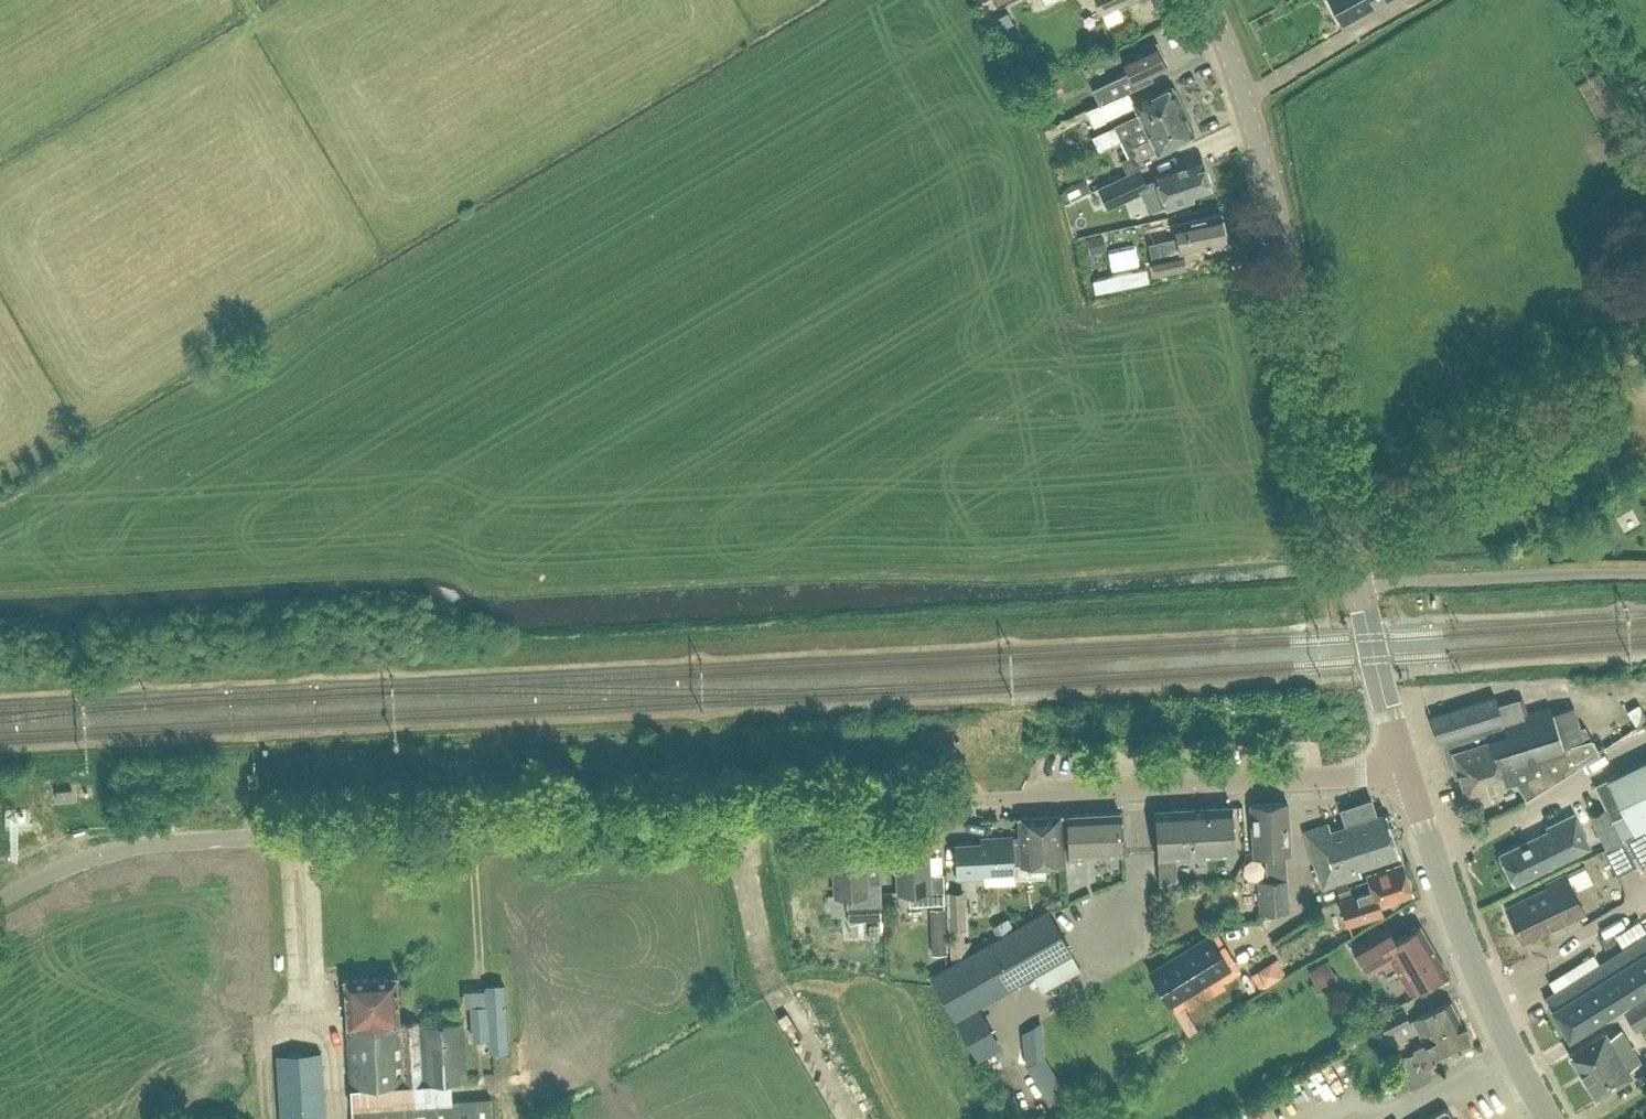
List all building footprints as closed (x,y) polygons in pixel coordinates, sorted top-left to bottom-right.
[(1129,0),(1097,0),(1102,12),(1129,0)] [(1342,22),(1382,0),(1330,0),(1342,22)] [(1099,102),(1151,77),(1149,73),(1165,66),(1160,56),(1163,55),(1157,42),(1154,44),(1153,41),(1121,56),(1128,70),(1092,87),(1099,102)] [(1046,98),(1068,91),(1064,81),(1042,87),(1046,98)] [(1098,147),(1119,137),(1120,139),(1184,108),(1174,88),(1171,90),(1170,86),(1154,94),(1153,91),(1132,101),(1138,112),(1113,124),(1114,125),(1092,135),(1098,147)] [(1193,128),(1184,108),(1120,139),(1131,162),(1156,150),(1157,153),(1178,143),(1177,140),(1192,133),(1190,129),(1193,128)] [(1071,115),(1052,124),(1057,135),(1076,125),(1071,115)] [(1149,209),(1165,204),(1166,207),(1192,198),(1191,193),(1209,187),(1208,182),(1210,181),(1207,172),(1205,173),(1200,159),(1155,174),(1156,179),(1141,185),(1149,209)] [(1070,199),(1091,190),(1087,181),(1066,191),(1070,199)] [(1180,249),(1226,239),(1220,212),(1173,221),(1176,237),(1148,242),(1155,273),(1185,267),(1181,251),(1180,249)] [(1494,695),(1429,715),(1437,741),(1443,739),(1451,766),(1456,765),(1466,796),(1515,781),(1525,797),(1599,751),(1583,725),(1579,727),(1573,705),(1551,712),(1549,706),(1523,714),(1517,697),(1496,703),(1494,695)] [(1615,794),(1633,832),(1645,825),(1645,757),(1606,777),(1615,794)] [(56,800),(73,799),(72,787),(55,789),(56,800)] [(1358,866),(1399,853),(1385,803),(1378,806),(1370,789),(1340,798),(1347,818),(1331,824),(1328,817),(1302,826),(1322,886),(1360,874),(1358,866)] [(1290,851),(1287,801),(1249,803),(1252,853),(1264,852),(1266,879),(1257,880),(1259,912),(1289,910),(1285,851),(1290,851)] [(1230,804),(1154,809),(1158,857),(1233,852),(1232,828),(1231,806),(1230,804)] [(1589,815),(1605,847),(1620,839),(1605,807),(1589,815)] [(1121,853),(1119,810),(1066,813),(1066,815),(1067,815),(1069,854),(1068,854),(1068,855),(1121,853)] [(1573,812),(1549,824),(1546,825),(1548,828),(1499,852),(1514,882),(1589,845),(1573,812)] [(1061,814),(1017,816),(1019,840),(1004,841),(1003,836),(980,837),(980,842),(954,843),(956,870),(1013,867),(1013,863),(1020,862),(1020,863),(1064,860),(1061,814)] [(909,903),(944,901),(943,879),(929,879),(927,845),(895,846),(897,890),(909,890),(909,903)] [(848,919),(883,918),(882,904),(881,904),(880,882),(865,882),(864,848),(832,849),(834,894),(845,893),(846,906),(847,906),(848,919)] [(1368,878),(1355,883),(1358,892),(1338,899),(1346,924),(1380,912),(1377,905),(1394,899),(1393,896),(1410,890),(1401,863),(1367,874),(1368,878)] [(1550,927),(1583,912),(1564,873),(1546,882),(1548,885),(1506,906),(1522,939),(1550,926),(1550,927)] [(947,890),(949,927),(965,927),(964,889),(947,890)] [(1079,968),(1070,952),(1046,909),(931,974),(955,1017),(1032,973),(1041,990),(1079,968)] [(1367,972),(1390,958),(1410,991),(1444,971),(1445,971),(1415,919),(1400,927),(1404,933),(1394,939),(1385,923),(1351,944),(1367,972)] [(1209,933),(1148,971),(1169,1004),(1230,965),(1209,933)] [(1545,996),(1552,1007),(1550,1008),(1568,1036),(1645,988),(1645,933),(1545,996)] [(1226,970),(1236,984),(1255,971),(1246,957),(1226,970)] [(350,1086),(466,1079),(462,1021),(418,1024),(418,1020),(399,1022),(396,975),(396,974),(343,978),(343,979),(344,979),(350,1086)] [(501,976),(483,977),(484,997),(470,998),(472,1032),(489,1031),(490,1045),(505,1045),(501,976)] [(1642,994),(1644,997),(1623,1010),(1636,1031),(1645,1025),(1645,992),(1642,994)] [(1181,998),(1174,1003),(1194,1027),(1201,1021),(1181,998)] [(1451,1050),(1469,1041),(1467,1038),(1469,1034),(1466,1028),(1462,1027),(1458,1019),(1459,1019),(1450,1000),(1412,1018),(1423,1042),(1412,1047),(1414,1050),(1396,1059),(1410,1087),(1431,1077),(1426,1066),(1450,1053),(1451,1050)] [(978,1059),(1001,1046),(978,1007),(955,1020),(978,1059)] [(1386,1034),(1409,1023),(1402,1007),(1379,1018),(1386,1034)] [(1627,1068),(1639,1060),(1619,1028),(1607,1036),(1604,1030),(1568,1053),(1594,1096),(1631,1073),(1627,1068)] [(320,1051),(276,1054),(281,1118),(325,1118),(320,1051)] [(351,1106),(352,1118),(491,1118),(490,1096),(351,1106)] [(1447,1108),(1443,1108),(1443,1107),(1422,1118),(1453,1118),(1447,1108)]
